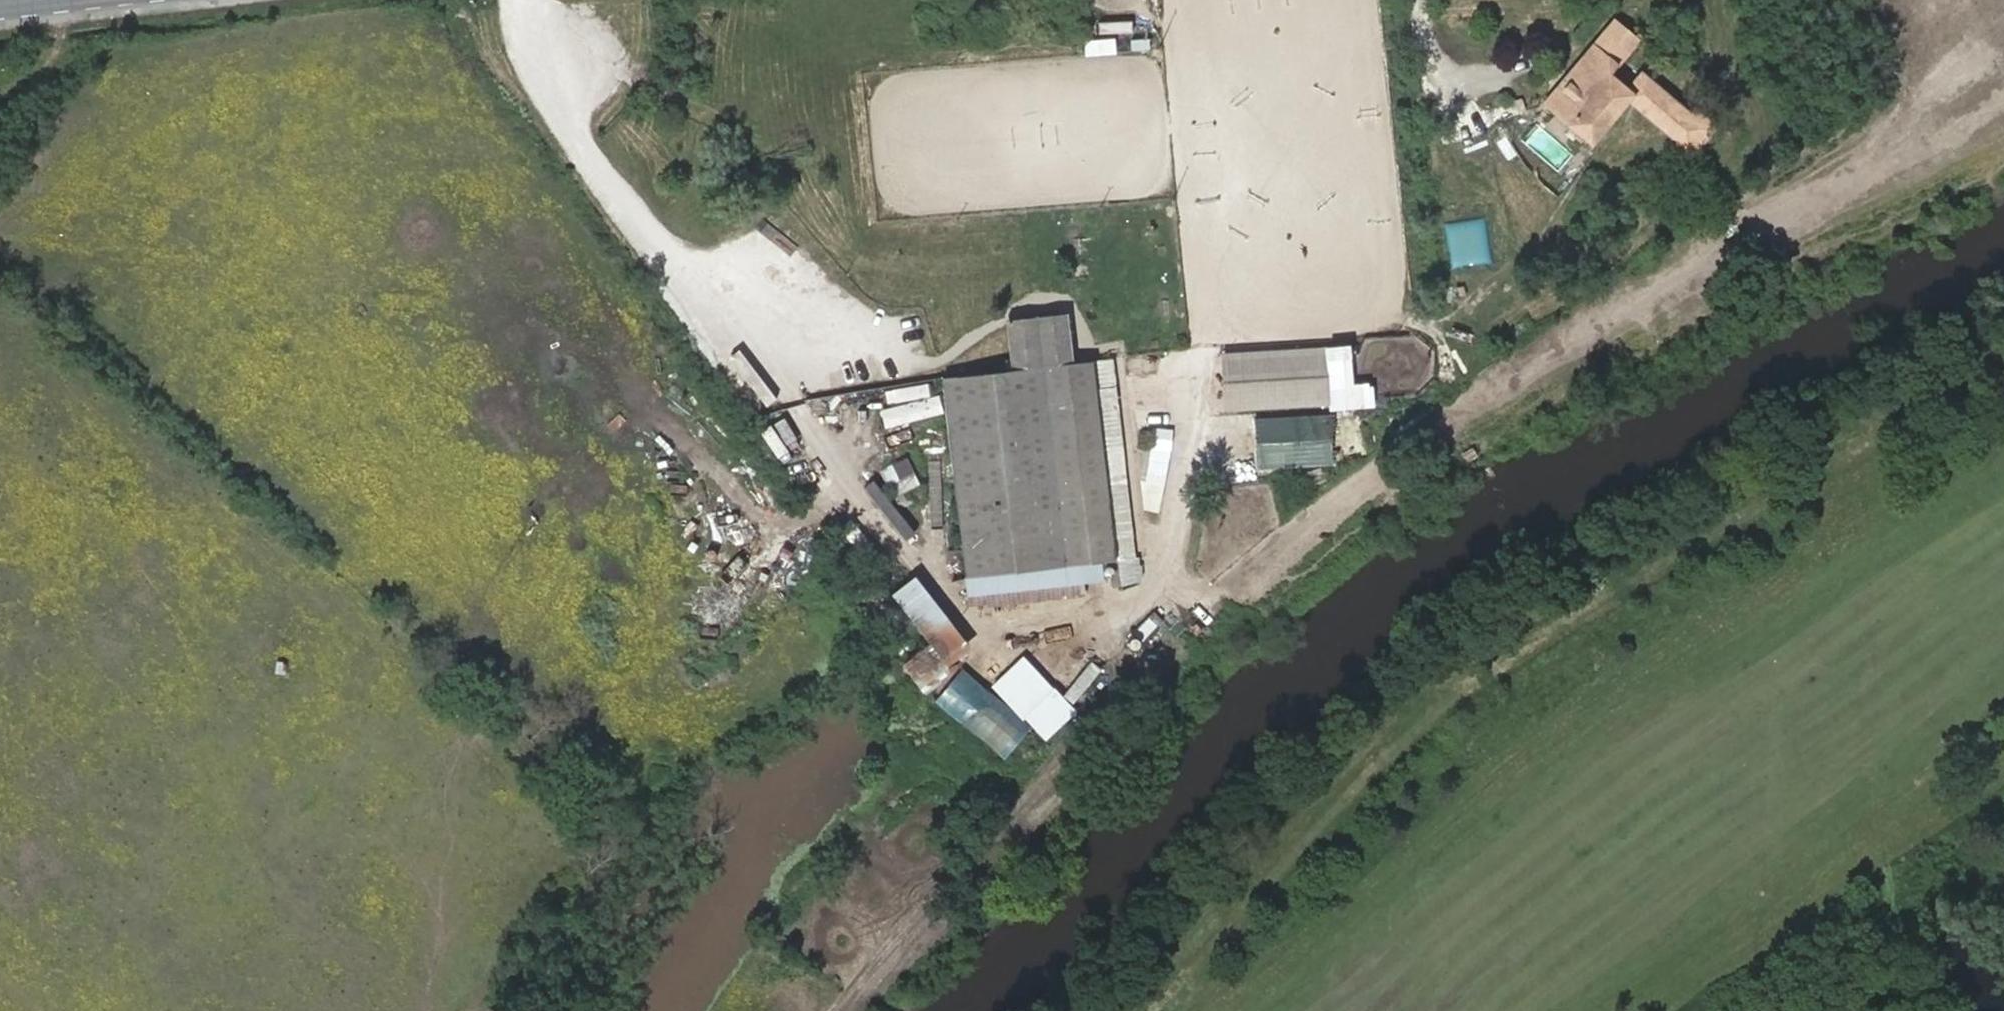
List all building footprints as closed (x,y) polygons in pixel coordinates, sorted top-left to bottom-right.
[(1618,14),(1544,100),(1590,138),(1629,93),(1675,131),(1672,137),(1690,153),(1722,117),(1699,98),(1694,103),(1646,60),(1630,77),(1616,63),(1643,35),(1618,14)] [(1009,371),(938,378),(963,612),(1077,600),(1076,584),(1101,582),(1099,560),(1130,557),(1109,362),(1065,366),(1060,316),(1004,322),(1009,371)] [(762,408),(772,401),(730,345),(720,352),(762,408)] [(1323,349),(1220,354),(1223,407),(1326,402),(1323,349)] [(1333,403),(1346,403),(1346,379),(1333,379),(1333,403)] [(1294,430),(1295,442),(1328,439),(1327,426),(1294,430)] [(1170,482),(1174,429),(1155,428),(1151,480),(1170,482)] [(898,496),(920,482),(904,457),(882,471),(898,496)] [(918,574),(883,599),(926,658),(912,668),(924,684),(973,649),(918,574)] [(1079,705),(1098,667),(1084,660),(1064,698),(1079,705)] [(995,723),(981,739),(1002,757),(1029,726),(994,695),(981,711),(995,723)]
